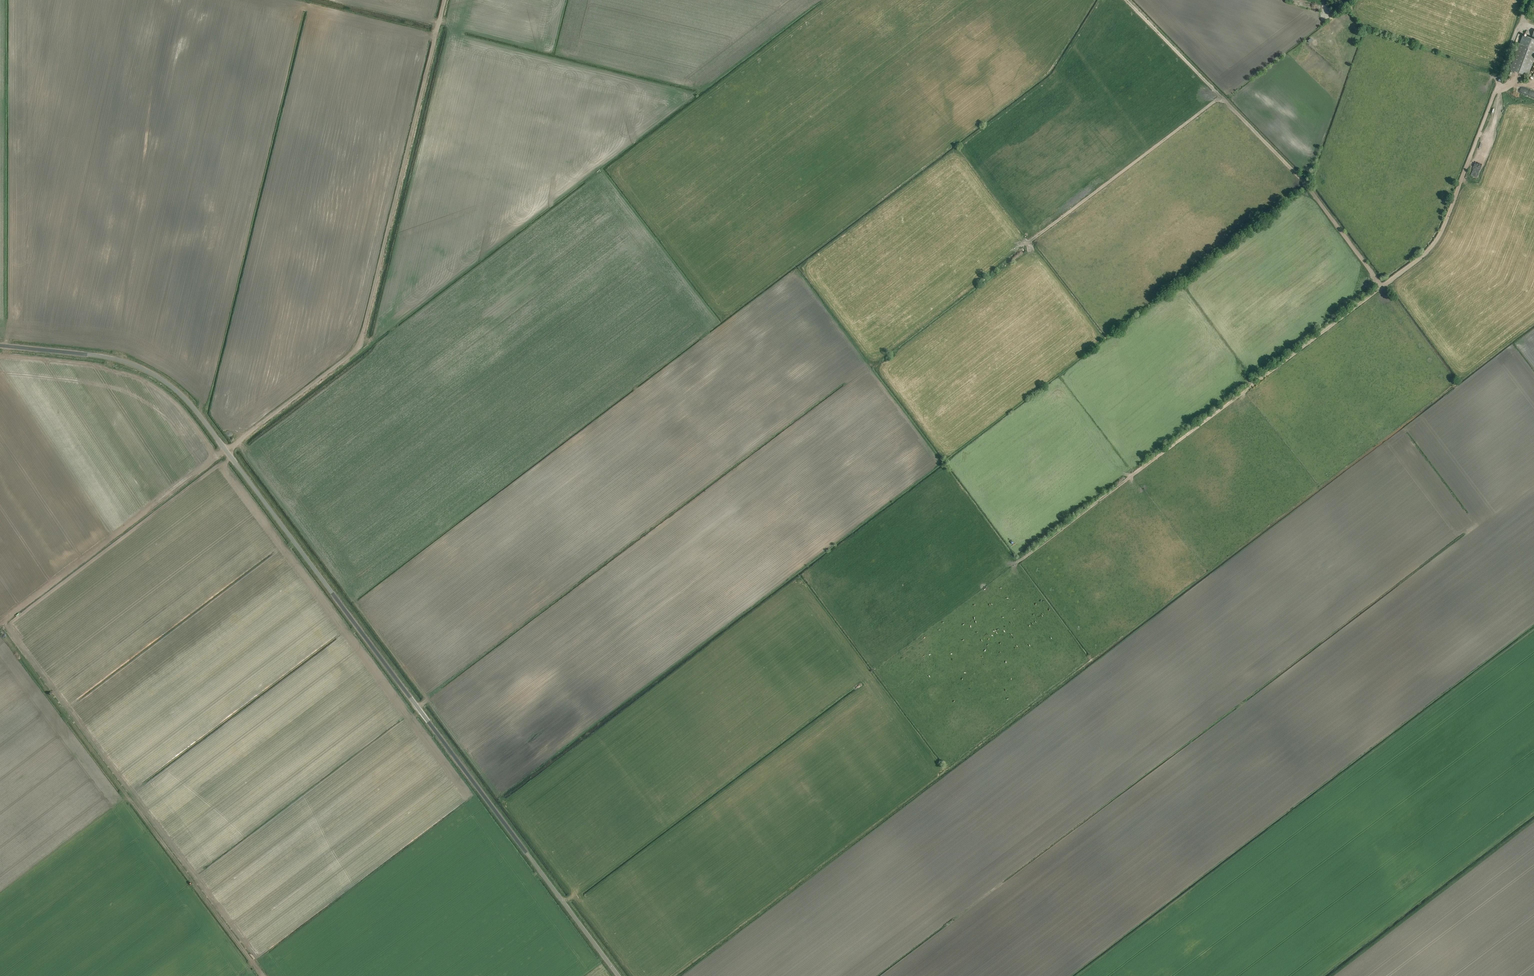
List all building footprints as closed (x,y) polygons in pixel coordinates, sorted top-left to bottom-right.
[(1510,70),(1528,76),(1533,60),(1533,40),(1523,36),(1510,70)] [(1526,97),(1523,96),(1522,98),(1531,101),(1533,94),(1528,92),(1526,97)]
